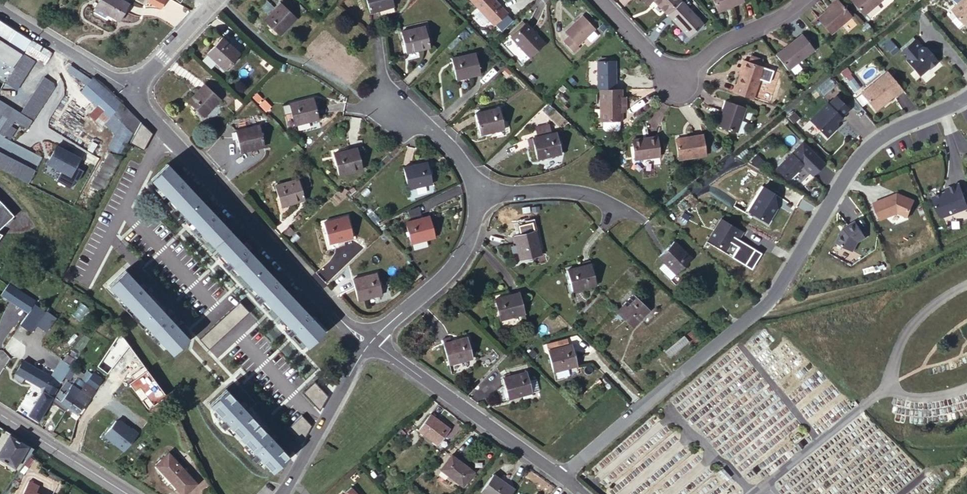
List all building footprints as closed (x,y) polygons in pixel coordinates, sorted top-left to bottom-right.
[(126,0),(98,0),(95,4),(119,18),(128,2),(126,0)] [(148,5),(163,10),(167,0),(149,0),(148,5)] [(285,0),(282,0),(267,17),(282,32),(300,15),(285,0)] [(395,0),(369,0),(372,9),(396,2),(395,0)] [(507,8),(507,7),(500,0),(476,0),(494,19),(495,19),(507,8)] [(666,10),(677,0),(656,0),(666,10)] [(683,0),(682,0),(668,13),(688,34),(703,21),(683,0)] [(718,10),(743,0),(714,0),(718,10)] [(840,0),(838,0),(819,16),(832,32),(852,15),(840,0)] [(864,14),(880,0),(851,0),(864,14)] [(964,20),(966,17),(966,0),(954,0),(950,4),(964,20)] [(509,10),(507,8),(495,19),(497,21),(509,10)] [(594,24),(582,11),(564,28),(568,32),(563,37),(573,48),(578,43),(577,41),(594,24)] [(512,32),(525,20),(523,17),(510,29),(512,32)] [(526,19),(525,20),(512,32),(511,33),(529,52),(544,38),(526,19)] [(0,20),(0,36),(2,37),(3,35),(9,38),(15,29),(0,20)] [(431,42),(427,23),(403,29),(408,48),(431,42)] [(2,37),(22,48),(28,37),(20,32),(15,29),(9,38),(3,35),(2,37)] [(802,32),(775,52),(788,69),(814,48),(802,32)] [(242,50),(224,33),(209,48),(226,66),(242,50)] [(928,64),(936,57),(923,42),(919,42),(913,35),(899,47),(905,55),(904,56),(918,71),(927,63),(928,64)] [(22,48),(2,37),(0,36),(0,54),(14,61),(22,48)] [(45,61),(52,50),(49,48),(39,42),(31,38),(25,49),(45,61)] [(891,41),(885,46),(893,56),(899,51),(891,41)] [(481,69),(476,49),(452,55),(458,75),(481,69)] [(24,51),(6,80),(17,87),(25,73),(35,57),(24,51)] [(749,60),(760,64),(763,58),(752,54),(749,60)] [(596,56),(596,86),(598,85),(615,85),(614,56),(596,56)] [(734,91),(753,98),(764,66),(760,64),(749,60),(744,58),(741,67),(743,68),(741,72),(734,91)] [(86,84),(91,79),(70,63),(66,68),(86,84)] [(859,90),(875,107),(892,91),(894,93),(901,86),(885,68),(859,90)] [(31,118),(55,80),(44,72),(18,109),(31,118)] [(113,112),(120,103),(92,77),(91,79),(86,84),(80,90),(96,104),(102,110),(108,116),(113,112)] [(222,94),(206,79),(190,96),(205,111),(222,94)] [(615,85),(598,85),(599,117),(602,117),(602,124),(604,126),(616,126),(618,123),(618,116),(620,116),(620,85),(615,85)] [(299,116),(324,111),(320,92),(295,97),(299,116)] [(808,117),(826,134),(835,126),(832,124),(841,115),(840,113),(848,105),(834,92),(826,100),(825,99),(808,117)] [(18,109),(0,97),(0,115),(5,118),(0,126),(0,131),(4,133),(10,124),(14,116),(18,109)] [(746,105),(726,99),(722,109),(724,109),(719,124),(737,130),(746,105)] [(135,127),(140,119),(122,102),(120,103),(113,112),(122,121),(133,131),(135,127)] [(88,112),(94,118),(102,110),(96,104),(88,112)] [(506,125),(500,106),(477,112),(482,131),(506,125)] [(27,125),(31,118),(18,109),(14,116),(27,125)] [(104,121),(108,116),(102,110),(94,118),(101,125),(104,121)] [(104,121),(115,132),(122,121),(113,112),(108,116),(104,121)] [(251,122),(260,121),(259,113),(249,115),(251,122)] [(540,131),(552,129),(549,119),(538,121),(540,131)] [(262,120),(260,121),(251,122),(237,125),(242,146),(267,141),(262,120)] [(122,152),(133,131),(122,121),(115,132),(109,145),(122,152)] [(10,124),(4,133),(10,136),(15,127),(10,124)] [(535,132),(536,140),(538,151),(562,147),(559,127),(552,129),(540,131),(535,132)] [(706,153),(702,132),(676,136),(679,158),(706,153)] [(660,154),(657,133),(632,136),(634,157),(660,154)] [(801,140),(776,165),(787,176),(802,162),(812,172),(824,161),(801,140)] [(364,163),(360,142),(335,147),(340,168),(364,163)] [(56,144),(47,161),(70,173),(79,156),(56,144)] [(136,147),(130,144),(127,150),(133,153),(136,147)] [(27,180),(34,168),(0,150),(0,166),(27,180)] [(105,159),(92,184),(102,189),(110,175),(120,156),(109,150),(105,159)] [(167,161),(152,176),(227,258),(222,263),(226,268),(232,263),(258,292),(253,297),(258,302),(263,297),(289,325),(284,329),(288,334),(293,329),(307,344),(322,329),(247,248),(250,245),(246,241),(243,243),(167,161)] [(432,179),(427,162),(405,167),(408,184),(432,179)] [(305,196),(300,175),(277,180),(281,201),(305,196)] [(966,200),(966,198),(959,177),(945,182),(946,185),(932,190),(939,210),(966,200)] [(748,209),(767,220),(776,205),(774,198),(770,195),(773,190),(763,184),(748,209)] [(874,199),(880,214),(897,208),(906,211),(913,196),(898,189),(874,199)] [(13,215),(1,201),(0,200),(0,227),(13,215)] [(353,233),(349,212),(325,217),(330,237),(353,233)] [(434,231),(430,213),(406,218),(410,236),(434,231)] [(836,237),(852,245),(857,235),(864,231),(856,216),(843,223),(836,237)] [(708,238),(726,248),(734,235),(738,237),(743,230),(720,217),(708,238)] [(540,251),(534,229),(514,234),(519,256),(540,251)] [(658,255),(664,261),(677,272),(693,256),(675,238),(658,255)] [(736,256),(753,265),(760,253),(743,243),(736,256)] [(677,272),(664,261),(659,265),(672,277),(677,272)] [(596,283),(591,264),(567,269),(572,289),(596,283)] [(125,269),(110,283),(173,351),(189,336),(175,322),(181,318),(174,311),(169,316),(144,289),(149,285),(143,278),(138,283),(125,269)] [(382,289),(377,269),(353,274),(358,295),(382,289)] [(11,277),(8,283),(17,289),(21,282),(11,277)] [(17,289),(8,283),(1,293),(28,312),(35,301),(28,296),(17,289)] [(522,311),(517,290),(493,295),(498,316),(522,311)] [(649,311),(633,295),(616,312),(632,328),(649,311)] [(31,328),(45,308),(35,301),(28,312),(21,321),(31,328)] [(249,311),(240,301),(201,338),(209,348),(249,311)] [(472,358),(468,336),(444,341),(448,362),(472,358)] [(576,366),(572,344),(549,348),(553,370),(576,366)] [(28,413),(38,419),(58,384),(60,385),(65,376),(57,370),(54,369),(50,375),(24,359),(17,370),(42,386),(42,391),(28,413)] [(57,370),(65,376),(66,375),(64,374),(70,366),(71,364),(65,359),(57,370)] [(75,369),(71,367),(70,366),(64,374),(66,375),(69,377),(71,376),(75,370),(75,369)] [(97,366),(93,370),(98,374),(102,369),(97,366)] [(86,380),(92,372),(87,368),(82,375),(75,370),(71,376),(75,379),(77,377),(84,383),(86,380)] [(102,369),(98,374),(103,377),(107,373),(102,369)] [(530,388),(528,378),(525,369),(523,370),(511,372),(502,374),(504,382),(507,394),(530,389),(530,388)] [(98,374),(93,370),(92,372),(86,380),(96,387),(103,377),(98,374)] [(120,376),(111,387),(116,392),(125,381),(120,376)] [(534,376),(528,378),(530,388),(536,387),(534,376)] [(72,382),(80,388),(84,383),(77,377),(75,379),(72,382)] [(78,412),(96,388),(96,387),(86,380),(84,383),(80,388),(68,405),(78,412)] [(327,395),(315,381),(302,393),(320,412),(327,395)] [(64,402),(68,405),(80,388),(72,382),(69,387),(66,385),(64,383),(55,396),(61,400),(64,402)] [(499,396),(507,394),(504,382),(496,386),(499,396)] [(258,455),(272,469),(287,455),(274,441),(280,436),(274,430),(268,434),(245,408),(250,403),(244,397),(239,401),(226,387),(211,401),(224,416),(219,420),(223,425),(228,421),(254,450),(249,454),(253,459),(258,455)] [(429,413),(417,428),(438,443),(449,427),(429,413)] [(312,426),(302,415),(287,429),(301,444),(312,426)] [(50,432),(52,430),(57,423),(51,419),(44,428),(50,432)] [(123,450),(139,434),(133,429),(132,430),(121,419),(117,419),(105,433),(123,450)] [(27,445),(9,434),(0,450),(0,457),(15,465),(21,455),(27,445)] [(30,451),(33,447),(28,444),(27,445),(21,455),(27,458),(31,454),(32,452),(30,451)] [(154,465),(183,493),(195,482),(167,452),(154,465)] [(19,468),(22,471),(34,457),(31,454),(27,458),(19,468)] [(450,455),(441,469),(465,485),(474,472),(450,455)] [(514,489),(492,474),(480,492),(483,493),(510,493),(514,489)] [(33,486),(26,482),(20,493),(36,493),(34,493),(30,491),(33,486)] [(343,493),(344,493),(359,493),(351,486),(343,493)]
